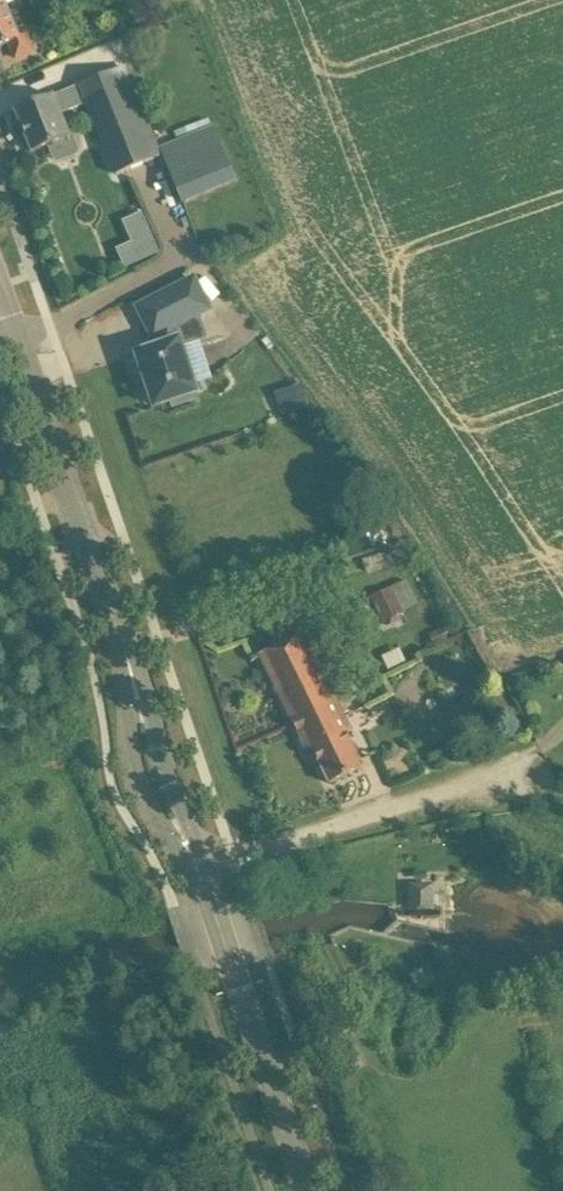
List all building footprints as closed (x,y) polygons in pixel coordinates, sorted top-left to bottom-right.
[(10,43),(16,58),(34,51),(27,34),(20,37),(4,0),(0,0),(0,47),(10,43)] [(16,110),(33,152),(71,138),(61,113),(88,102),(117,174),(155,159),(118,70),(39,101),(16,110)] [(179,138),(160,146),(171,174),(190,166),(179,138)] [(122,219),(132,240),(117,247),(127,267),(162,251),(142,209),(122,219)] [(158,345),(135,353),(154,409),(170,404),(172,409),(197,401),(196,395),(200,393),(185,346),(209,338),(202,317),(214,311),(196,275),(135,306),(153,342),(156,340),(158,345)] [(304,383),(278,391),(285,412),(311,404),(304,383)] [(392,587),(371,597),(383,622),(404,611),(392,587)] [(443,628),(428,635),(435,648),(449,640),(443,628)] [(364,767),(347,733),(352,730),(304,633),(260,654),(308,752),(314,749),(331,783),(364,767)]
